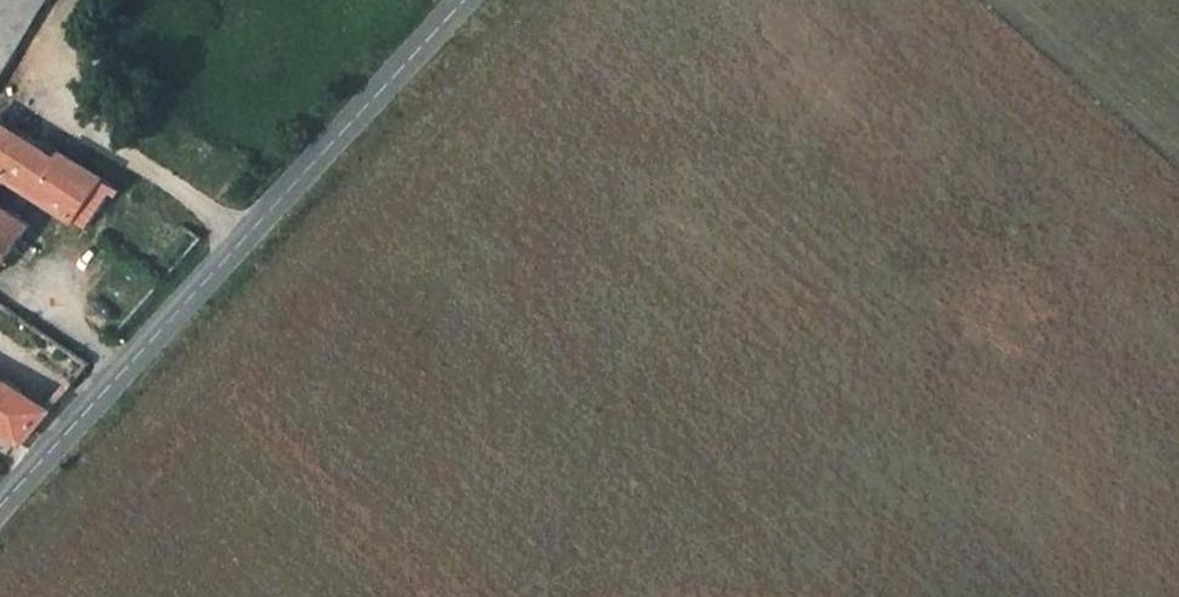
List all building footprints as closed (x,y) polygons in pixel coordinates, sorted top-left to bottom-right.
[(49,0),(0,0),(0,81),(49,0)] [(5,266),(40,218),(14,199),(28,175),(108,225),(136,181),(78,144),(74,150),(5,108),(0,116),(0,262),(5,266)] [(0,367),(0,423),(20,436),(51,402),(0,367)]
